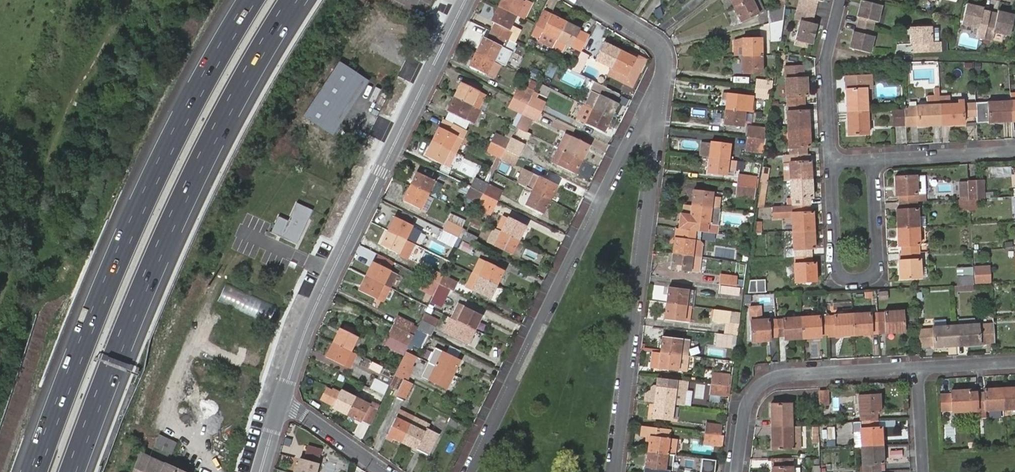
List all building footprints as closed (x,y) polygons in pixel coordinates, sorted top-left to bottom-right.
[(523,19),(528,8),(521,5),(523,0),(502,0),(498,7),(515,15),(523,19)] [(528,8),(531,2),(527,0),(523,0),(521,5),(528,8)] [(734,7),(741,22),(765,11),(760,0),(750,0),(734,7)] [(795,20),(800,21),(795,41),(797,42),(796,45),(806,48),(807,44),(812,45),(817,25),(810,23),(815,1),(822,3),(823,0),(800,0),(795,20)] [(861,17),(859,24),(873,28),(875,21),(878,22),(882,5),(862,0),(858,17),(861,17)] [(769,10),(770,41),(781,40),(785,5),(778,7),(769,10)] [(975,37),(984,39),(990,14),(982,12),(982,9),(966,5),(962,26),(976,30),(975,37)] [(508,39),(514,42),(520,30),(510,25),(515,15),(498,7),(491,21),(495,23),(491,31),(508,39)] [(990,14),(984,39),(991,41),(992,34),(1008,38),(1013,16),(997,13),(996,15),(990,14)] [(557,39),(565,23),(557,19),(551,15),(543,32),(557,39)] [(582,51),(589,35),(579,30),(565,23),(557,39),(553,46),(563,51),(567,44),(571,46),(582,51)] [(873,28),(859,24),(857,32),(854,31),(851,48),(869,52),(871,52),(875,36),(871,35),(873,28)] [(915,43),(915,51),(940,50),(941,50),(941,41),(932,41),(931,25),(911,26),(912,43),(915,43)] [(476,52),(493,60),(504,65),(511,51),(504,47),(508,39),(491,31),(487,40),(483,38),(476,52)] [(743,55),(762,55),(761,38),(743,38),(743,55)] [(611,67),(619,51),(603,43),(595,59),(611,67)] [(627,55),(619,51),(611,67),(608,74),(617,78),(620,71),(628,75),(636,59),(627,55)] [(628,75),(624,82),(632,86),(645,59),(629,51),(627,55),(636,59),(628,75)] [(486,74),(493,60),(476,52),(469,66),(486,74)] [(762,74),(762,55),(743,55),(742,73),(762,74)] [(578,59),(572,71),(579,74),(585,63),(578,59)] [(364,78),(336,61),(300,116),(327,134),(364,78)] [(556,69),(547,65),(543,76),(552,79),(556,69)] [(785,67),(787,104),(805,103),(805,96),(807,96),(807,77),(804,77),(803,66),(785,67)] [(534,74),(525,69),(523,73),(532,78),(534,74)] [(846,112),(867,111),(866,88),(872,88),(872,74),(856,75),(856,88),(845,89),(846,112)] [(844,75),(845,89),(856,88),(856,75),(844,75)] [(593,109),(609,117),(620,94),(594,81),(584,104),(593,109)] [(756,88),(768,90),(769,82),(757,81),(756,88)] [(461,83),(454,96),(473,105),(476,107),(479,108),(485,95),(461,83)] [(939,97),(939,87),(932,87),(933,96),(926,96),(927,105),(905,106),(905,110),(906,126),(940,125),(939,105),(939,104),(939,97)] [(513,97),(527,104),(531,95),(533,91),(528,88),(525,92),(517,88),(513,97)] [(767,98),(768,90),(756,88),(755,96),(767,98)] [(745,111),(753,113),(754,102),(751,102),(752,96),(727,93),(725,109),(745,111)] [(527,104),(540,111),(545,102),(531,95),(527,104)] [(450,112),(446,120),(465,129),(470,120),(467,118),(473,105),(454,96),(447,110),(450,112)] [(975,104),(975,103),(963,104),(963,101),(960,101),(960,104),(950,104),(950,96),(939,97),(939,104),(939,105),(940,125),(964,124),(964,116),(976,115),(975,104)] [(518,111),(522,113),(527,104),(513,97),(509,106),(518,111)] [(1011,120),(1010,101),(988,103),(988,104),(989,120),(989,121),(1011,120)] [(805,103),(787,104),(788,129),(809,128),(808,109),(805,110),(805,103)] [(536,120),(540,111),(527,104),(522,113),(528,116),(536,120)] [(586,123),(593,109),(584,104),(577,118),(586,123)] [(989,120),(988,104),(975,104),(976,115),(976,121),(989,120)] [(467,118),(470,120),(476,107),(473,105),(467,118)] [(602,131),(609,117),(593,109),(586,123),(602,131)] [(745,111),(725,109),(724,125),(743,127),(745,111)] [(893,126),(906,126),(905,110),(892,110),(893,126)] [(512,124),(516,126),(522,113),(518,111),(512,124)] [(867,116),(867,111),(846,112),(847,135),(868,134),(867,116)] [(522,113),(516,126),(521,129),(528,116),(522,113)] [(446,120),(443,118),(432,141),(451,150),(456,153),(468,130),(465,129),(446,120)] [(505,137),(510,140),(516,126),(512,124),(505,137)] [(516,126),(510,140),(523,146),(526,139),(518,135),(521,129),(516,126)] [(747,137),(762,139),(764,129),(749,126),(747,137)] [(809,128),(788,129),(789,155),(807,154),(807,146),(809,146),(809,128)] [(492,142),(505,148),(510,140),(505,137),(496,133),(492,142)] [(566,133),(559,148),(565,150),(572,136),(566,133)] [(565,150),(582,158),(589,145),(572,136),(565,150)] [(761,152),(762,139),(747,137),(746,150),(761,152)] [(505,148),(518,155),(523,146),(510,140),(505,148)] [(451,150),(432,141),(424,156),(443,165),(451,150)] [(711,143),(709,157),(728,160),(730,144),(711,141),(711,143)] [(490,169),(494,172),(500,158),(505,148),(492,142),(491,142),(486,151),(496,157),(490,169)] [(709,157),(711,143),(701,142),(699,156),(709,157)] [(574,173),(582,158),(565,150),(559,148),(557,147),(551,162),(574,173)] [(514,165),(518,155),(505,148),(500,158),(514,165)] [(449,167),(456,153),(451,150),(443,165),(449,167)] [(789,155),(784,155),(785,162),(790,161),(790,180),(811,179),(810,161),(810,154),(807,154),(789,155)] [(728,160),(709,157),(707,173),(726,176),(728,160)] [(490,169),(484,183),(487,184),(491,178),(494,172),(490,169)] [(525,169),(518,183),(525,187),(532,173),(525,169)] [(410,186),(427,194),(434,180),(417,171),(410,186)] [(532,190),(549,198),(556,185),(532,173),(525,187),(532,190)] [(737,186),(754,189),(755,177),(739,175),(737,186)] [(899,203),(917,202),(916,194),(916,176),(895,176),(896,195),(899,195),(899,203)] [(923,176),(916,176),(916,194),(924,193),(923,176)] [(475,178),(471,187),(483,193),(487,184),(484,183),(475,178)] [(491,178),(487,184),(501,191),(504,184),(491,178)] [(790,180),(792,206),(810,205),(809,197),(812,197),(811,179),(790,180)] [(969,182),(970,200),(984,199),(983,181),(969,182)] [(970,200),(969,182),(960,183),(961,200),(970,200)] [(483,193),(497,200),(501,191),(487,184),(483,193)] [(420,208),(427,194),(410,186),(403,200),(420,208)] [(753,198),(754,189),(737,186),(736,196),(753,198)] [(483,193),(471,187),(467,195),(479,201),(480,199),(483,193)] [(542,213),(549,198),(532,190),(525,205),(542,213)] [(693,190),(691,205),(711,208),(712,192),(693,190)] [(494,206),(497,200),(483,193),(480,199),(494,206)] [(480,199),(479,201),(478,204),(492,211),(494,206),(480,199)] [(959,210),(970,210),(970,200),(961,200),(958,200),(959,210)] [(312,210),(295,202),(287,220),(277,216),(269,232),(296,245),(312,210)] [(917,216),(917,202),(899,203),(899,209),(897,209),(897,228),(918,227),(926,226),(925,216),(917,216)] [(720,225),(723,209),(720,209),(711,208),(691,205),(684,204),(682,214),(682,219),(679,219),(678,228),(703,231),(707,232),(709,224),(717,225),(720,225)] [(810,205),(792,206),(792,216),(793,231),(813,230),(813,211),(810,211),(810,205)] [(792,216),(792,206),(774,206),(775,217),(792,216)] [(451,214),(447,221),(460,228),(464,220),(451,214)] [(388,230),(405,239),(412,225),(395,217),(388,230)] [(500,230),(517,238),(524,225),(507,217),(500,230)] [(458,236),(462,228),(460,228),(447,221),(443,229),(458,236)] [(714,233),(719,233),(720,225),(717,225),(709,224),(707,232),(714,233)] [(517,238),(500,230),(493,227),(486,241),(510,253),(517,238)] [(902,253),(919,252),(918,227),(897,228),(898,246),(902,246),(902,253)] [(700,257),(702,257),(703,245),(701,241),(703,231),(678,228),(676,228),(675,238),(673,253),(692,256),(700,257)] [(454,243),(458,236),(443,229),(438,239),(453,247),(454,243)] [(397,254),(405,239),(388,230),(381,245),(397,254)] [(813,230),(793,231),(794,248),(786,249),(787,257),(794,257),(812,256),(812,248),(814,249),(813,230)] [(477,237),(465,231),(461,238),(473,244),(477,237)] [(473,247),(462,241),(459,248),(470,253),(473,247)] [(920,277),(919,252),(902,253),(902,260),(899,260),(899,278),(920,277)] [(692,256),(673,253),(671,269),(698,272),(700,257),(692,256)] [(812,262),(812,256),(794,257),(795,282),(816,281),(815,262),(812,262)] [(365,276),(383,284),(388,274),(390,270),(372,261),(365,276)] [(480,275),(485,265),(478,262),(473,272),(480,275)] [(480,275),(496,283),(503,270),(487,262),(485,265),(480,275)] [(956,267),(957,276),(972,276),(972,266),(956,267)] [(989,266),(974,267),(975,283),(990,282),(989,266)] [(439,283),(443,275),(429,268),(425,276),(439,283)] [(489,299),(496,283),(480,275),(473,272),(468,282),(474,285),(472,290),(489,299)] [(389,287),(394,277),(388,274),(383,284),(389,287)] [(450,288),(453,290),(457,282),(443,275),(439,283),(450,288)] [(719,284),(735,286),(735,276),(721,275),(719,284)] [(385,297),(389,287),(383,284),(365,276),(358,290),(376,298),(378,293),(378,294),(385,297)] [(434,294),(439,283),(425,276),(419,287),(434,294)] [(957,276),(957,286),(958,286),(972,285),(973,285),(972,276),(957,276)] [(765,279),(750,280),(748,292),(765,292),(765,279)] [(277,306),(226,282),(217,301),(268,325),(277,306)] [(474,285),(468,282),(465,287),(472,290),(474,285)] [(450,288),(439,283),(434,294),(430,300),(436,303),(441,306),(450,288)] [(739,288),(720,286),(719,293),(738,296),(739,288)] [(668,287),(666,303),(686,305),(687,290),(668,287)] [(690,306),(693,306),(695,291),(687,290),(686,305),(690,306)] [(886,290),(877,291),(878,300),(888,298),(886,290)] [(382,302),(385,297),(378,294),(378,293),(376,298),(382,302)] [(430,300),(427,306),(433,309),(436,303),(430,300)] [(450,318),(474,329),(481,315),(457,303),(450,318)] [(686,305),(666,303),(664,319),(688,321),(690,306),(686,305)] [(777,336),(776,319),(762,320),(761,306),(749,307),(751,340),(770,340),(769,337),(777,336)] [(713,320),(729,322),(731,311),(714,309),(713,320)] [(738,323),(740,312),(731,311),(729,322),(738,323)] [(878,312),(879,332),(904,331),(903,311),(878,312)] [(854,334),(879,332),(878,312),(852,314),(854,334)] [(852,314),(828,316),(829,333),(829,336),(854,334),(852,314)] [(397,318),(411,326),(412,324),(398,316),(397,318)] [(829,333),(828,316),(801,317),(803,338),(821,336),(821,334),(829,333)] [(803,338),(801,317),(776,319),(777,336),(784,336),(784,339),(803,338)] [(408,332),(411,326),(397,318),(393,325),(408,332)] [(467,343),(474,329),(450,318),(444,332),(467,343)] [(428,334),(431,336),(435,327),(421,319),(417,328),(428,334)] [(955,325),(956,345),(979,343),(979,342),(995,342),(994,323),(978,324),(955,325)] [(386,341),(406,351),(408,346),(410,343),(413,335),(408,332),(393,325),(386,341)] [(933,330),(918,331),(919,345),(934,345),(934,346),(956,345),(955,325),(948,325),(936,326),(933,326),(933,330)] [(333,342),(350,350),(357,336),(340,328),(333,342)] [(428,334),(417,328),(413,335),(410,343),(421,348),(428,334)] [(731,337),(718,335),(716,345),(730,347),(731,337)] [(662,337),(660,352),(686,356),(687,356),(689,340),(662,337)] [(384,346),(403,355),(406,351),(386,341),(384,346)] [(350,350),(333,342),(326,356),(346,367),(348,363),(350,363),(355,353),(350,350)] [(447,346),(446,352),(457,355),(458,349),(447,346)] [(429,362),(452,374),(459,360),(436,348),(429,362)] [(406,351),(403,355),(413,360),(415,355),(412,354),(406,351)] [(687,372),(690,356),(687,356),(686,356),(660,352),(654,351),(652,363),(655,363),(654,368),(658,368),(684,372),(684,371),(687,372)] [(394,375),(406,381),(413,367),(401,361),(395,373),(394,375)] [(379,372),(382,366),(373,362),(370,367),(379,372)] [(445,388),(452,374),(429,362),(422,376),(445,388)] [(392,380),(392,378),(379,372),(375,378),(389,385),(392,380)] [(713,373),(711,384),(726,385),(728,374),(713,373)] [(397,389),(394,395),(405,400),(413,384),(406,381),(394,375),(392,378),(392,380),(400,383),(397,389)] [(646,394),(645,401),(654,402),(673,404),(683,405),(684,390),(669,388),(670,378),(657,377),(656,386),(655,386),(652,388),(651,392),(649,392),(646,394)] [(374,378),(369,388),(384,395),(389,385),(375,378),(374,378)] [(687,381),(670,378),(669,388),(684,390),(686,390),(687,381)] [(400,383),(392,380),(389,385),(397,389),(400,383)] [(726,396),(728,386),(726,385),(711,384),(710,393),(726,396)] [(1002,388),(1003,409),(1014,409),(1014,387),(1002,388)] [(332,406),(346,413),(355,396),(341,390),(338,393),(331,389),(328,388),(323,399),(333,404),(332,406)] [(1003,409),(1002,388),(984,389),(984,392),(976,392),(977,411),(978,417),(985,417),(986,410),(1003,409)] [(977,411),(976,392),(970,393),(970,390),(952,391),(952,394),(941,394),(942,410),(952,410),(953,412),(977,411)] [(829,391),(820,391),(820,404),(829,404),(829,391)] [(860,421),(878,420),(877,413),(880,413),(879,394),(859,395),(860,421)] [(355,396),(346,413),(361,421),(362,419),(370,423),(376,410),(368,406),(369,404),(355,396)] [(671,420),(673,404),(654,402),(652,418),(671,420)] [(771,427),(792,426),(791,402),(771,403),(771,427)] [(400,420),(404,413),(399,410),(395,418),(400,420)] [(394,436),(402,441),(410,424),(413,418),(414,417),(404,413),(400,420),(395,418),(387,433),(394,436)] [(456,422),(447,417),(444,423),(453,428),(456,422)] [(410,424),(402,441),(425,453),(435,432),(427,428),(428,425),(413,418),(410,424)] [(163,431),(166,425),(153,419),(150,425),(163,431)] [(879,427),(878,420),(860,421),(861,446),(882,445),(881,427),(879,427)] [(705,433),(721,435),(722,426),(706,423),(705,433)] [(648,451),(673,454),(675,443),(667,442),(668,438),(669,428),(643,425),(642,434),(645,435),(650,436),(648,445),(648,451)] [(800,449),(800,426),(792,426),(771,427),(772,449),(800,449)] [(435,432),(425,453),(428,454),(438,434),(435,432)] [(724,446),(726,435),(721,435),(705,433),(704,444),(724,446)] [(151,447),(169,455),(175,442),(158,434),(151,447)] [(883,464),(882,445),(861,446),(863,471),(881,471),(880,464),(883,464)] [(188,461),(191,454),(176,447),(173,454),(188,461)] [(671,470),(673,454),(648,451),(646,467),(668,470),(671,470)] [(900,453),(888,453),(888,461),(900,460),(900,453)] [(141,454),(132,471),(180,471),(141,454)] [(715,459),(701,458),(700,471),(713,471),(715,459)] [(792,458),(772,458),(772,471),(793,471),(792,458)] [(296,471),(315,471),(317,465),(299,460),(296,471)]
